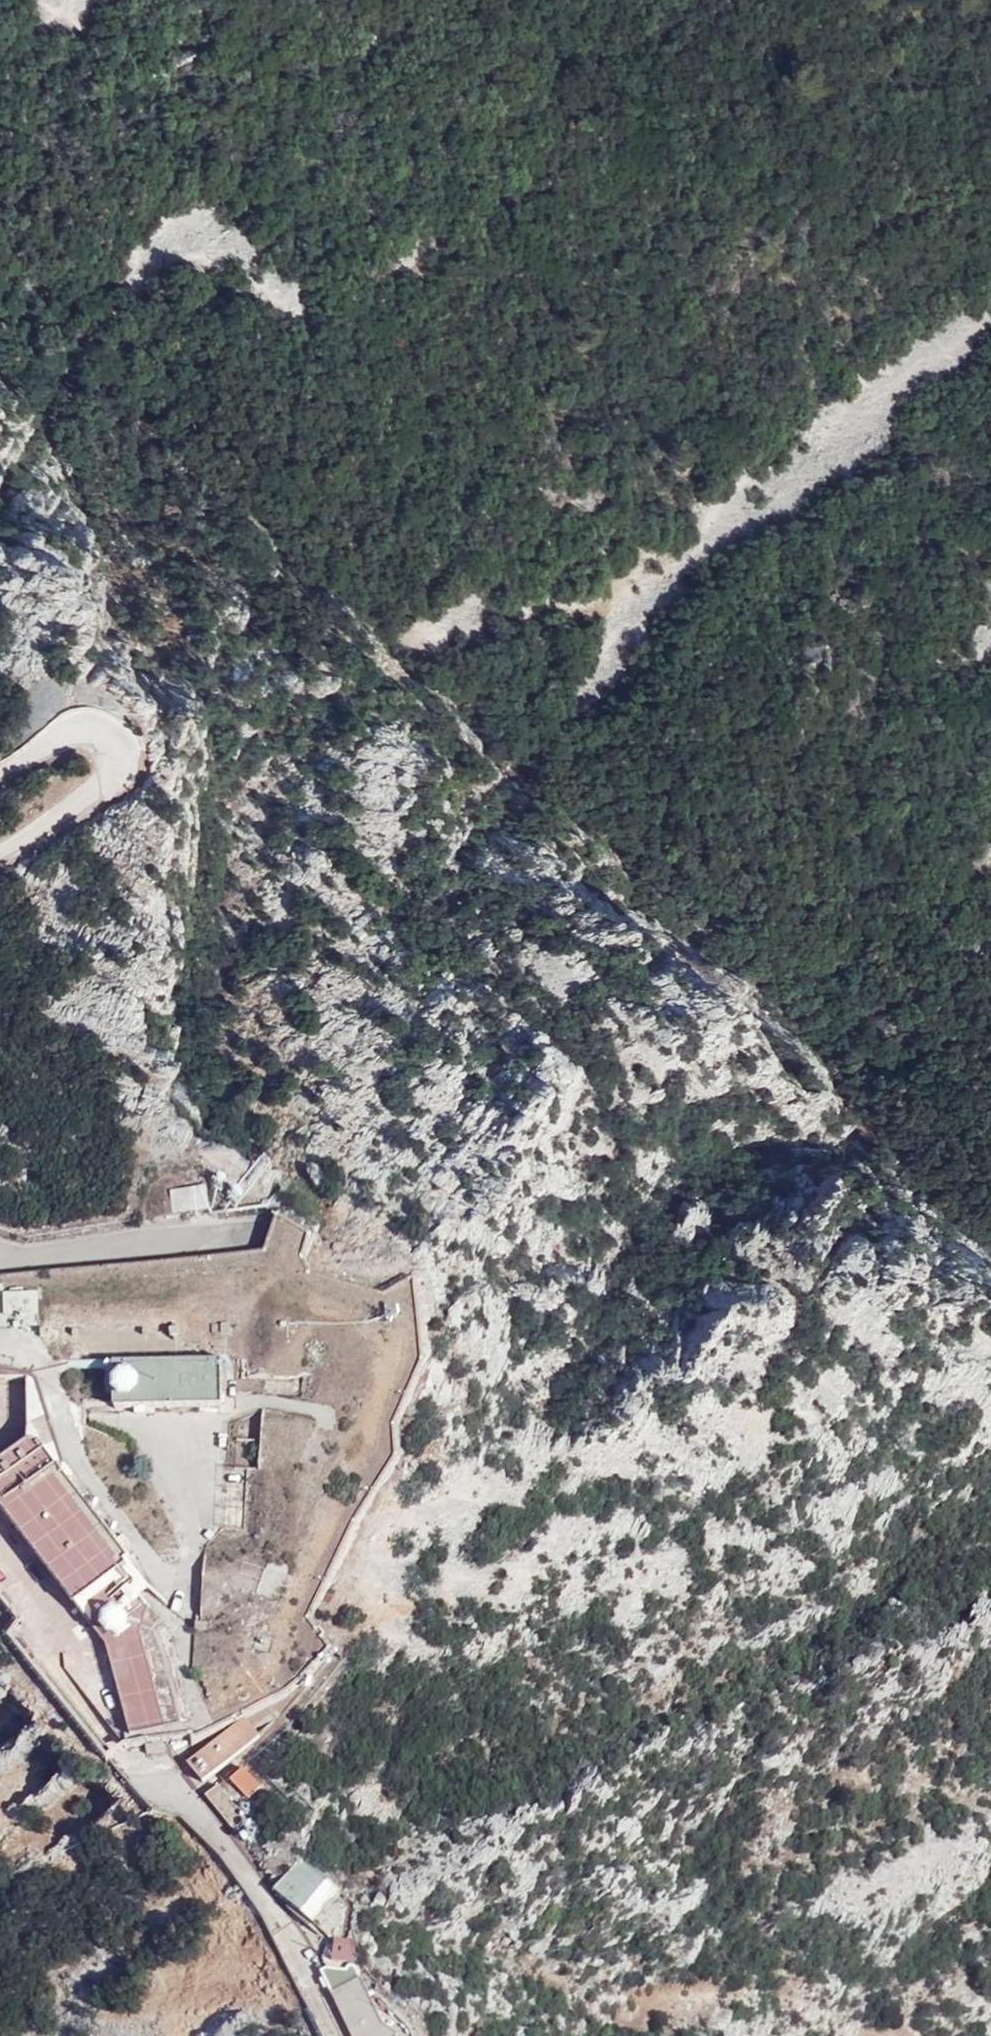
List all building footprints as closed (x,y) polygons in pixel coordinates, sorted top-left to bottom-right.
[(208,1221),(208,1201),(170,1202),(171,1222),(208,1221)] [(0,1301),(0,1328),(38,1327),(38,1301),(0,1301)] [(239,1373),(117,1377),(119,1417),(241,1412),(239,1373)] [(12,1517),(61,1476),(34,1443),(0,1471),(0,1503),(12,1517)] [(277,1603),(286,1575),(266,1569),(257,1597),(277,1603)] [(205,1791),(262,1741),(241,1717),(183,1767),(205,1791)] [(238,1763),(222,1775),(246,1808),(263,1796),(238,1763)] [(313,1913),(337,1879),(296,1850),(272,1885),(313,1913)] [(354,2035),(374,2035),(387,2030),(348,1951),(319,1966),(354,2035)]
